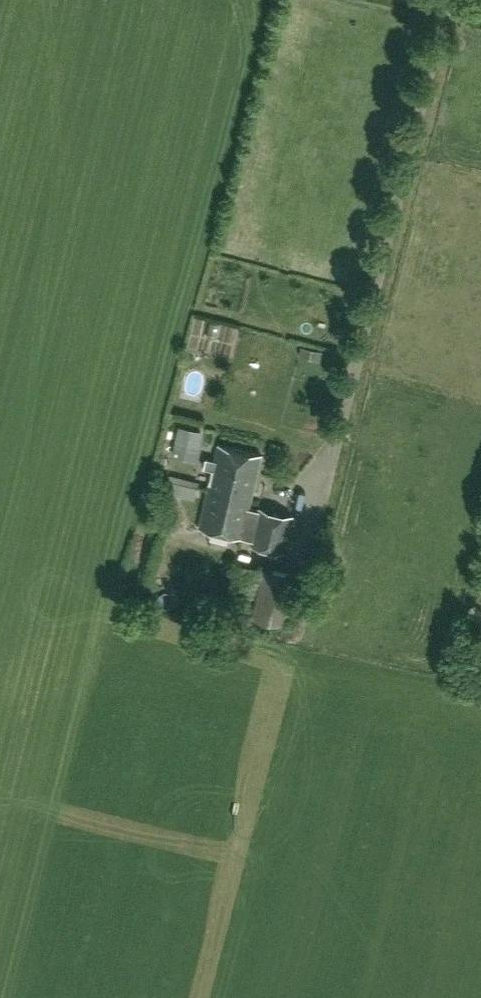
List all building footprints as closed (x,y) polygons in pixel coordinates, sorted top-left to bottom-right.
[(349,328),(334,324),(331,335),(346,339),(349,328)] [(178,426),(174,446),(199,451),(203,431),(178,426)] [(208,489),(251,499),(262,455),(219,444),(208,489)] [(251,499),(208,489),(200,526),(219,531),(254,538),(252,543),(284,550),(292,517),(250,506),(251,499)] [(233,562),(227,591),(259,597),(265,569),(233,562)] [(259,597),(255,615),(286,624),(299,575),(265,566),(265,569),(259,597)]
